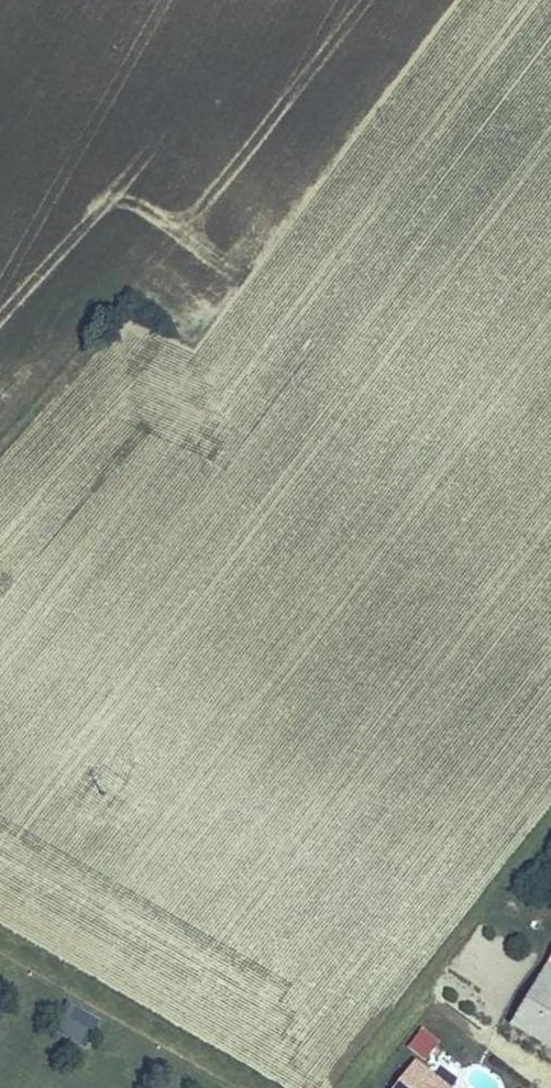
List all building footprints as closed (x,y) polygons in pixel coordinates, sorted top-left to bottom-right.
[(550,1052),(550,952),(507,1025),(550,1052)] [(64,1002),(52,1029),(88,1045),(100,1018),(64,1002)] [(418,1028),(405,1049),(426,1061),(439,1041),(418,1028)] [(412,1058),(388,1087),(451,1087),(412,1058)]
